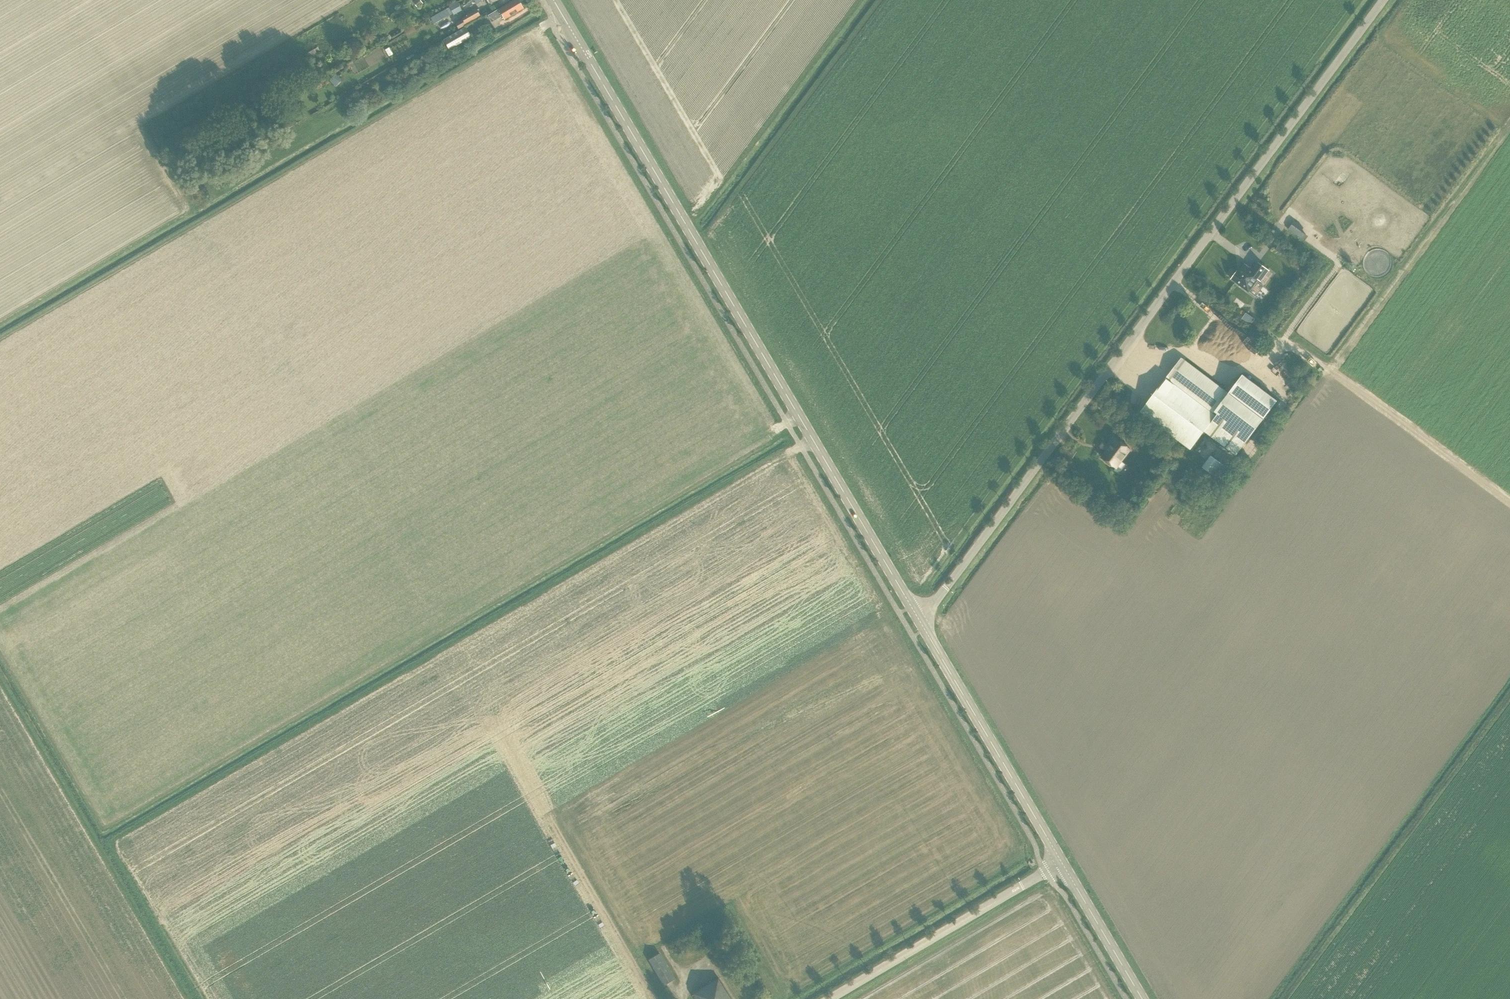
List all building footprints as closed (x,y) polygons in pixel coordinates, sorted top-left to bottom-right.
[(421,0),(415,0),(413,2),(419,8),(424,3),(421,0)] [(523,8),(518,0),(515,0),(488,16),(492,22),(502,16),(505,19),(523,8)] [(462,10),(458,2),(450,7),(454,15),(462,10)] [(459,29),(481,17),(476,8),(466,13),(467,15),(462,18),(463,19),(456,23),(459,29)] [(439,20),(449,14),(447,9),(437,15),(432,18),(434,23),(439,20)] [(450,19),(433,27),(436,34),(453,26),(450,19)] [(501,20),(492,26),(496,33),(506,28),(501,20)] [(466,27),(444,40),(449,50),(471,37),(466,27)] [(318,47),(308,53),(311,59),(318,55),(317,52),(320,50),(318,47)] [(340,77),(336,73),(330,80),(334,84),(340,77)] [(1294,221),(1289,229),(1303,239),(1306,234),(1302,231),(1304,228),(1294,221)] [(1281,243),(1276,250),(1281,254),(1286,247),(1281,243)] [(1238,272),(1232,279),(1249,292),(1258,280),(1261,282),(1265,285),(1274,274),(1269,271),(1259,263),(1255,269),(1246,263),(1239,273),(1238,272)] [(1141,411),(1189,448),(1204,428),(1235,452),(1276,398),(1244,374),(1230,393),(1182,357),(1141,411)] [(1117,469),(1132,450),(1115,436),(1104,451),(1106,452),(1103,458),(1117,469)] [(1149,445),(1157,451),(1163,443),(1155,437),(1149,445)] [(1211,455),(1203,467),(1216,477),(1225,465),(1211,455)] [(664,985),(676,979),(660,952),(649,959),(664,985)] [(694,994),(696,998),(733,998),(719,977),(700,988),(700,990),(694,994)]
